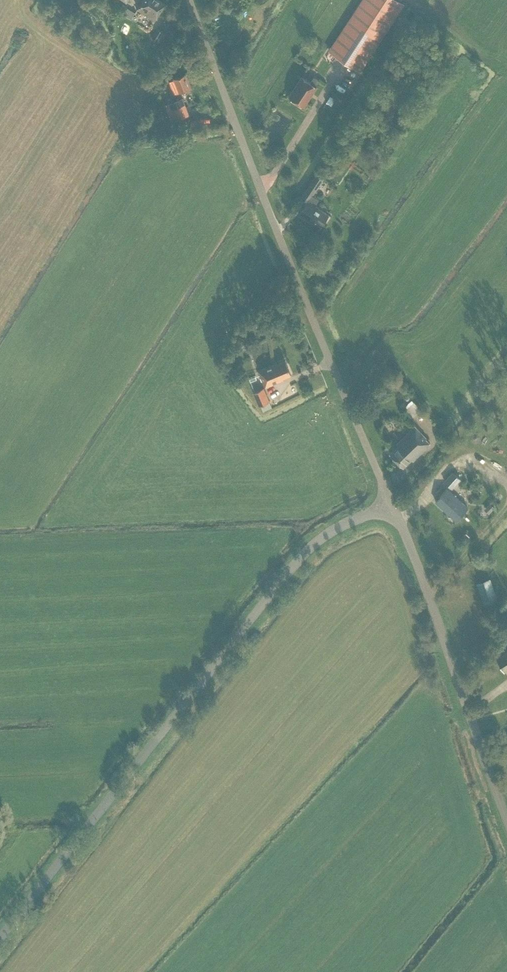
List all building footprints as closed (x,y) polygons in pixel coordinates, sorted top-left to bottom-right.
[(121,9),(122,9),(121,12),(131,19),(138,8),(146,14),(145,16),(149,18),(150,16),(155,19),(165,3),(161,0),(143,0),(139,7),(128,0),(127,0),(121,9)] [(400,0),(361,0),(329,50),(360,71),(405,3),(400,0)] [(157,29),(152,37),(157,40),(163,32),(157,29)] [(171,97),(180,94),(179,92),(191,87),(186,73),(174,78),(176,83),(167,87),(171,97)] [(304,106),(317,86),(316,85),(320,80),(314,76),(310,82),(301,76),(288,96),(304,106)] [(326,102),(331,106),(336,99),(330,95),(326,102)] [(171,121),(189,114),(183,97),(165,103),(171,121)] [(152,122),(150,125),(152,129),(156,130),(160,129),(161,125),(159,121),(161,117),(157,116),(155,120),(152,122)] [(197,118),(186,122),(188,129),(200,125),(197,118)] [(308,200),(324,178),(317,173),(301,196),(308,200)] [(308,200),(299,213),(313,223),(314,220),(321,225),(329,214),(308,200)] [(241,352),(250,343),(243,336),(234,345),(241,352)] [(291,374),(285,360),(274,365),(273,364),(258,370),(265,387),(280,380),(280,379),(291,374)] [(259,406),(270,401),(264,387),(253,392),(259,406)] [(410,406),(417,413),(420,410),(413,402),(410,406)] [(413,459),(430,443),(426,438),(426,437),(415,425),(397,443),(398,444),(390,452),(403,466),(411,458),(413,459)] [(453,488),(460,479),(453,472),(445,481),(453,488)] [(456,520),(468,507),(447,488),(436,501),(448,512),(449,510),(457,518),(456,519),(456,520)] [(469,529),(464,535),(468,538),(473,533),(469,529)] [(477,583),(485,606),(498,601),(490,579),(477,583)] [(506,670),(506,651),(496,658),(504,672),(506,670)]
